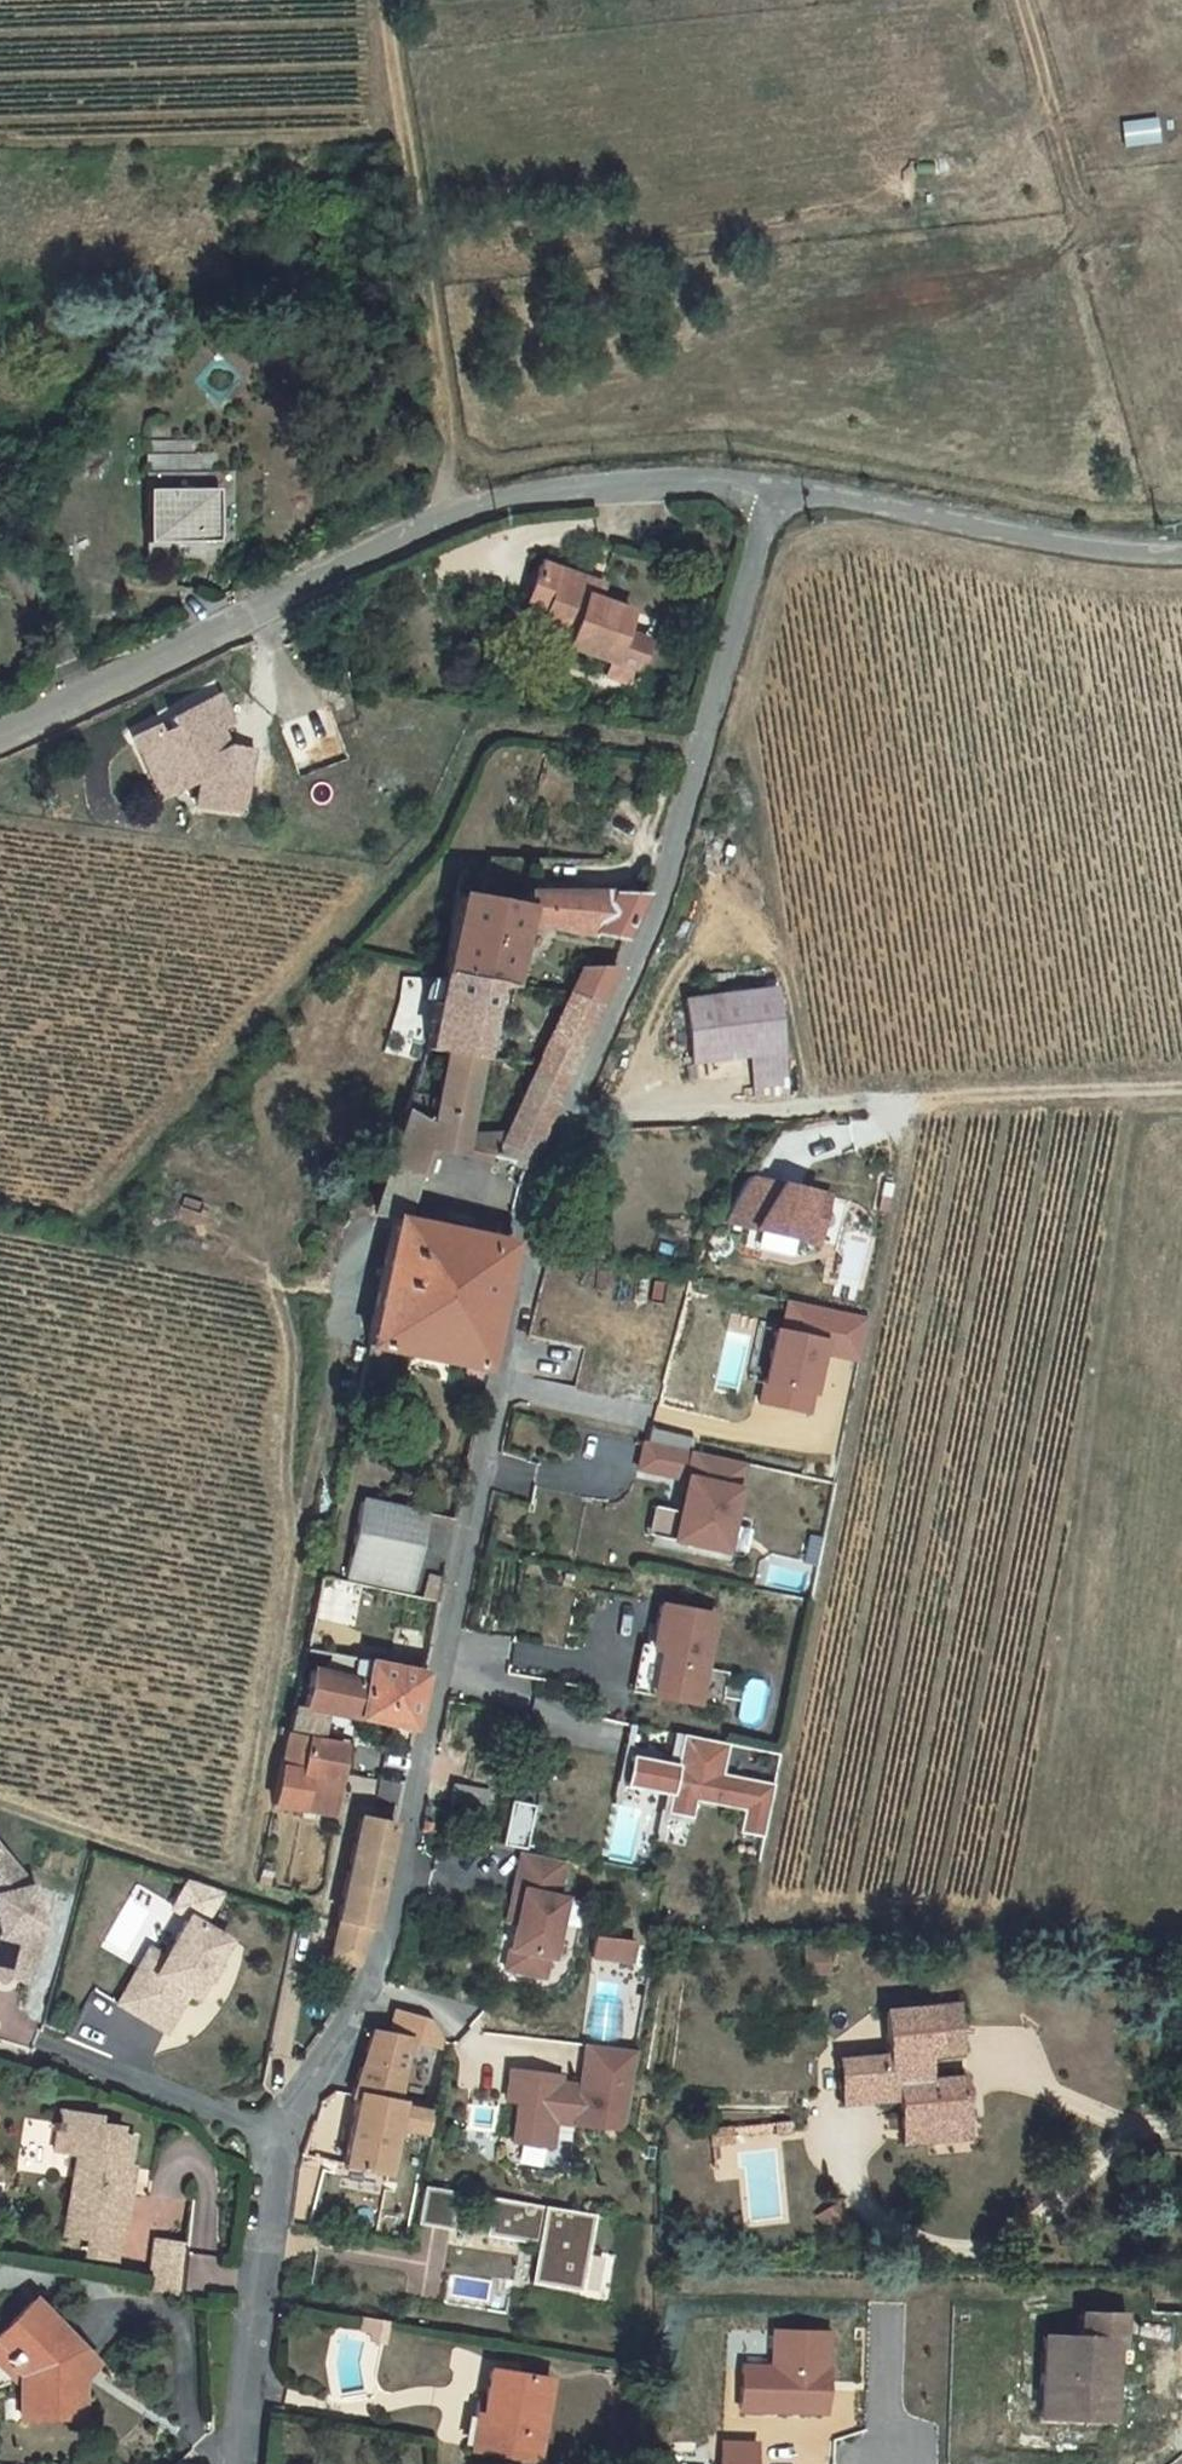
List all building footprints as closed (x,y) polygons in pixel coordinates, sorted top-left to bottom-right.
[(169,444),(166,468),(214,474),(217,450),(169,444)] [(142,493),(141,545),(214,546),(214,494),(142,493)] [(552,667),(596,684),(590,698),(614,708),(631,664),(606,654),(615,635),(571,619),(574,609),(544,597),(547,591),(525,582),(510,617),(531,625),(542,629),(535,646),(557,654),(552,667)] [(531,625),(524,642),(535,646),(542,629),(531,625)] [(249,817),(258,748),(232,745),(235,717),(225,692),(193,705),(128,731),(158,804),(193,790),(202,811),(249,817)] [(600,969),(619,919),(518,922),(515,935),(431,924),(416,1008),(481,1019),(495,1022),(509,950),(600,969)] [(575,1035),(590,995),(562,987),(547,1031),(575,1035)] [(773,989),(678,1001),(687,1063),(744,1057),(753,1098),(788,1093),(773,989)] [(436,1076),(469,1081),(481,1019),(416,1008),(409,1036),(400,1070),(436,1076)] [(544,1115),(575,1035),(547,1031),(520,1104),(544,1115)] [(367,1247),(382,1250),(398,1181),(512,1199),(544,1115),(520,1104),(498,1166),(453,1162),(469,1081),(436,1076),(425,1127),(386,1122),(353,1245),(367,1247)] [(798,1277),(811,1228),(720,1203),(706,1252),(798,1277)] [(382,1250),(367,1247),(350,1335),(343,1370),(460,1394),(485,1270),(382,1250)] [(780,1369),(787,1337),(767,1332),(760,1365),(780,1369)] [(787,1337),(780,1369),(760,1365),(753,1363),(738,1436),(785,1447),(799,1385),(838,1393),(847,1351),(787,1337)] [(619,1554),(697,1572),(717,1484),(617,1461),(610,1490),(661,1502),(658,1514),(662,1515),(657,1536),(625,1529),(619,1554)] [(329,1533),(315,1614),(382,1625),(395,1544),(329,1533)] [(403,1607),(397,1629),(412,1632),(417,1609),(403,1607)] [(608,1711),(670,1724),(688,1637),(637,1626),(628,1669),(618,1667),(608,1711)] [(339,1704),(331,1745),(387,1756),(398,1698),(308,1683),(305,1698),(339,1704)] [(307,1740),(331,1745),(339,1704),(305,1698),(290,1695),(282,1733),(271,1731),(266,1757),(304,1764),(307,1740)] [(716,1854),(739,1858),(749,1804),(697,1794),(702,1766),(655,1758),(649,1787),(603,1779),(597,1809),(644,1818),(641,1834),(666,1838),(669,1822),(720,1831),(716,1854)] [(265,1761),(263,1774),(252,1832),(315,1843),(327,1773),(265,1761)] [(461,1835),(465,1813),(431,1807),(427,1829),(461,1835)] [(513,1831),(490,1826),(481,1869),(504,1874),(513,1831)] [(335,1846),(316,1943),(348,1949),(367,1852),(335,1846)] [(488,1944),(479,1990),(519,1998),(523,1978),(526,1978),(538,1919),(530,1917),(537,1882),(493,1873),(486,1910),(494,1912),(488,1944)] [(12,1999),(20,1944),(7,1906),(0,1898),(0,1997),(12,1999)] [(494,1912),(486,1910),(480,1945),(488,1944),(494,1912)] [(597,1936),(594,1959),(637,1966),(641,1943),(597,1936)] [(342,1979),(348,1949),(316,1943),(307,1985),(338,1991),(342,1979)] [(120,1995),(100,2035),(152,2060),(171,2022),(178,2026),(190,2002),(196,1988),(208,1965),(165,1944),(144,1987),(136,2004),(120,1995)] [(830,1975),(835,1950),(809,1945),(805,1971),(830,1975)] [(23,2014),(43,2019),(53,1979),(33,1974),(23,2014)] [(144,1987),(128,1979),(120,1995),(136,2004),(144,1987)] [(202,1991),(196,1988),(190,2002),(195,2005),(202,1991)] [(883,2080),(887,2122),(912,2120),(916,2153),(937,2151),(936,2143),(977,2139),(972,2097),(936,2101),(932,2073),(969,2070),(964,2025),(890,2031),(896,2079),(883,2080)] [(330,2183),(328,2196),(366,2200),(381,2060),(350,2057),(338,2121),(335,2148),(330,2183)] [(529,2176),(533,2151),(602,2161),(614,2082),(566,2075),(560,2109),(559,2117),(519,2111),(521,2103),(490,2099),(485,2129),(497,2131),(491,2170),(529,2176)] [(883,2080),(847,2084),(852,2125),(887,2122),(883,2080)] [(559,2117),(560,2109),(521,2103),(519,2111),(559,2117)] [(414,2106),(410,2132),(433,2136),(437,2110),(414,2106)] [(116,2199),(103,2196),(106,2180),(113,2182),(119,2153),(106,2150),(108,2141),(84,2136),(85,2129),(47,2121),(44,2134),(37,2132),(35,2141),(42,2142),(37,2160),(60,2165),(44,2247),(75,2252),(72,2270),(94,2274),(100,2246),(107,2248),(116,2199)] [(939,2164),(980,2159),(977,2139),(936,2143),(937,2151),(939,2164)] [(781,2142),(782,2152),(791,2150),(790,2141),(781,2142)] [(714,2150),(716,2167),(741,2162),(739,2147),(714,2150)] [(939,2164),(937,2151),(916,2153),(917,2166),(939,2164)] [(116,2199),(119,2183),(113,2182),(106,2180),(103,2196),(116,2199)] [(822,2229),(848,2221),(842,2203),(816,2211),(822,2229)] [(401,2215),(397,2253),(430,2258),(435,2220),(401,2215)] [(586,2242),(482,2227),(479,2253),(482,2254),(481,2265),(528,2272),(523,2312),(574,2320),(586,2242)] [(136,2307),(168,2310),(173,2257),(141,2254),(136,2307)] [(52,2368),(61,2359),(12,2310),(0,2321),(0,2427),(59,2428),(59,2388),(52,2388),(52,2368)] [(387,2346),(393,2323),(369,2317),(363,2339),(387,2346)] [(1104,2422),(1107,2349),(1119,2349),(1126,2350),(1127,2319),(1085,2318),(1084,2342),(1047,2341),(1045,2421),(1104,2422)] [(747,2367),(746,2411),(830,2412),(831,2333),(777,2332),(777,2367),(747,2367)] [(1117,2423),(1119,2349),(1107,2349),(1104,2422),(1117,2423)] [(61,2359),(52,2368),(52,2388),(59,2388),(75,2373),(61,2359)] [(479,2419),(475,2450),(540,2458),(550,2379),(491,2372),(485,2420),(479,2419)] [(726,2444),(726,2463),(756,2463),(756,2444),(726,2444)]
